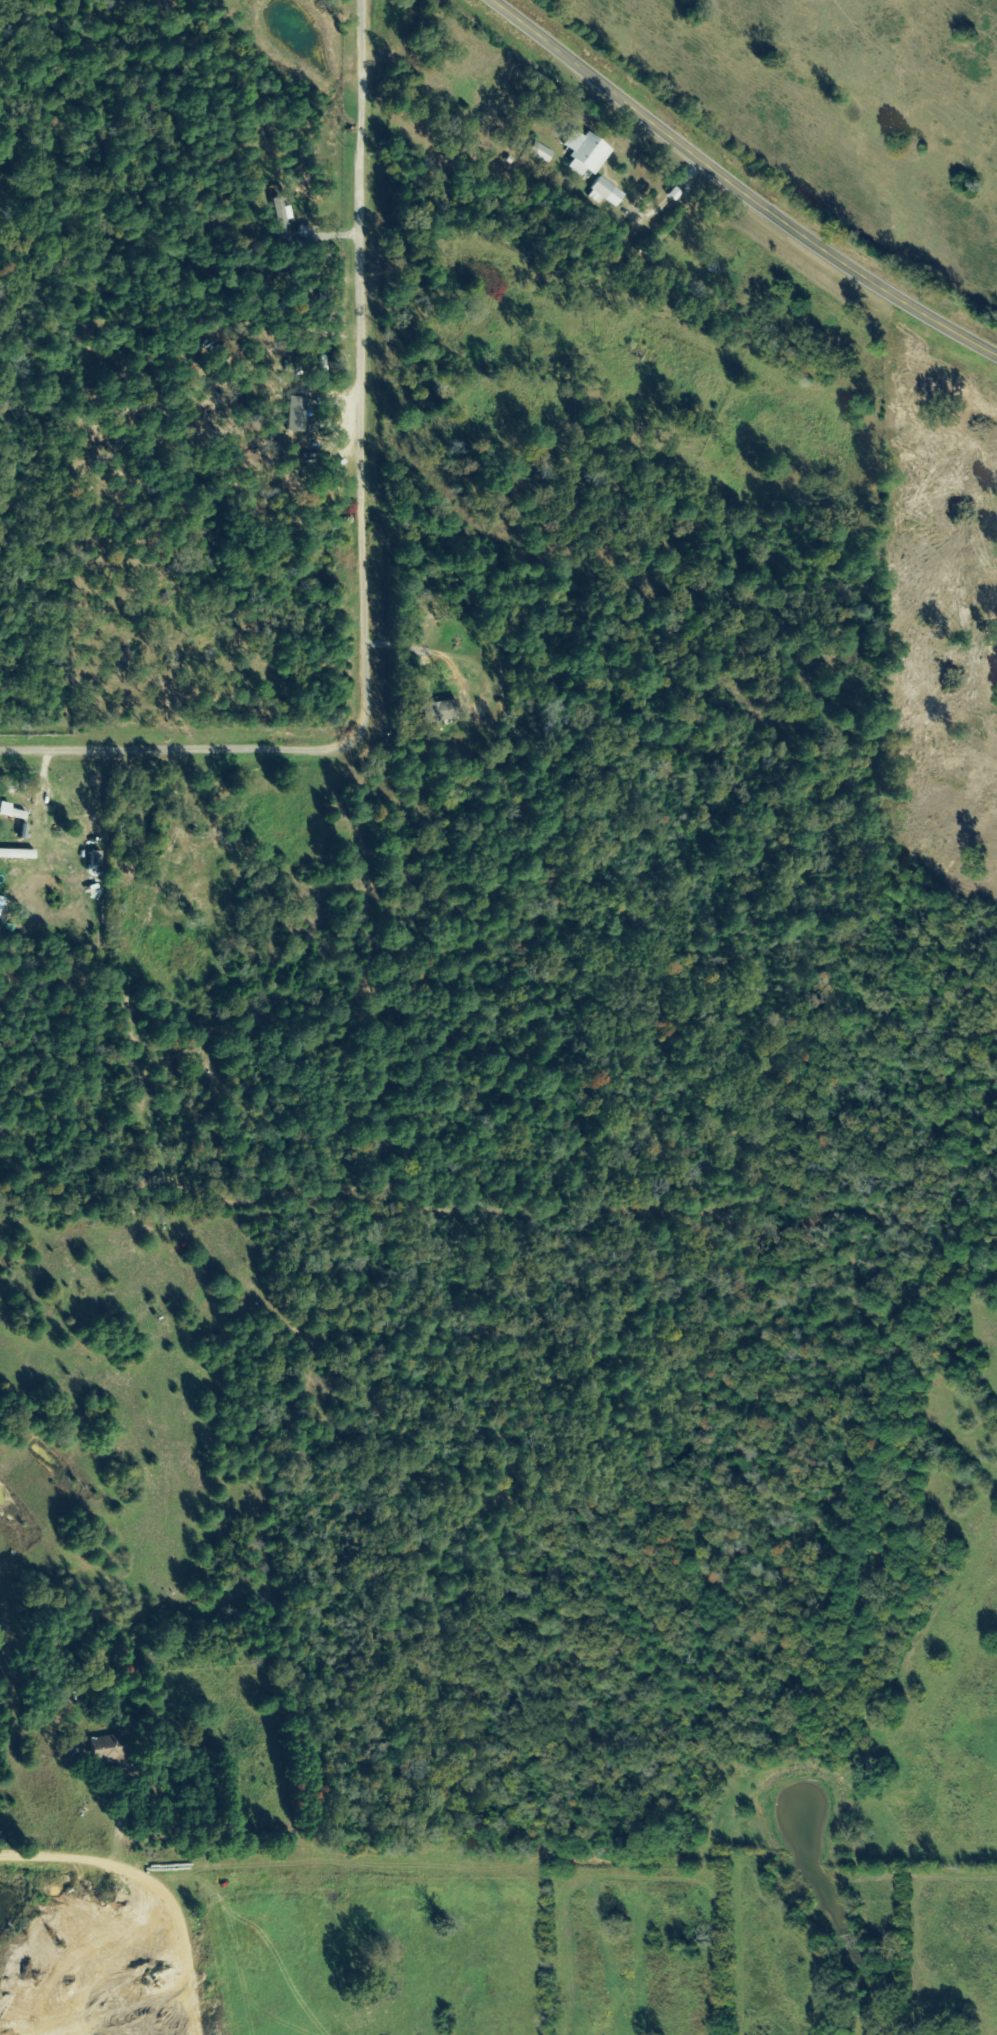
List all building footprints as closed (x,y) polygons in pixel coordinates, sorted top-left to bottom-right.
[(595,177),(611,149),(584,134),(583,137),(571,131),(562,147),(573,153),(565,168),(581,177),(584,171),(595,177)] [(527,153),(546,165),(553,154),(535,142),(527,153)] [(624,194),(598,178),(589,191),(615,208),(624,194)] [(304,399),(287,398),(286,433),(303,433),(304,399)] [(423,699),(457,693),(460,713),(426,719),(423,699)] [(27,813),(10,809),(11,805),(0,802),(0,815),(25,822),(27,813)] [(88,1739),(92,1764),(123,1760),(119,1735),(88,1739)]
